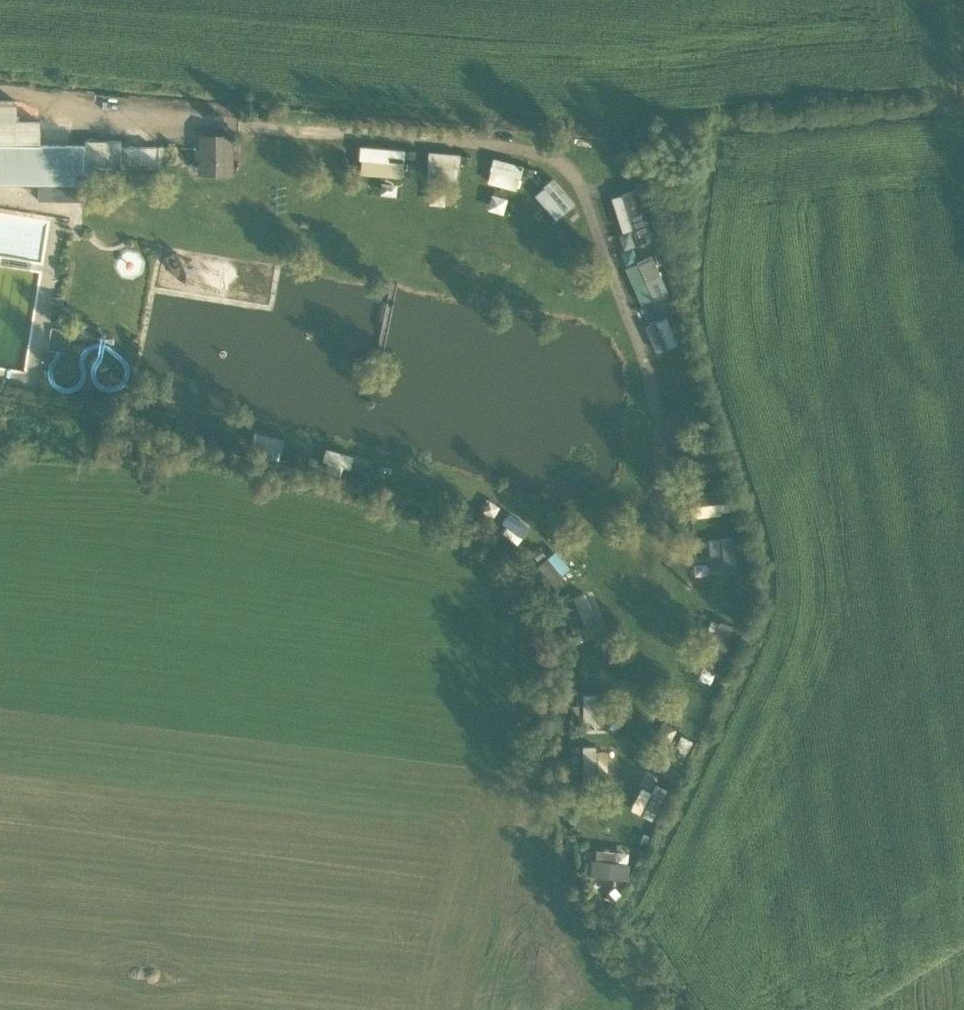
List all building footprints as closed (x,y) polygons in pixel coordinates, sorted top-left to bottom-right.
[(120,147),(121,142),(85,141),(85,145),(39,145),(39,121),(14,121),(14,101),(0,100),(0,185),(38,185),(37,201),(81,201),(82,174),(120,175),(120,163),(120,147)] [(197,135),(197,176),(233,176),(232,135),(197,135)] [(120,147),(120,163),(175,166),(175,149),(154,149),(154,147),(120,147)] [(360,148),(358,160),(361,160),(359,175),(401,178),(403,159),(413,159),(414,152),(360,148)] [(427,152),(426,167),(427,167),(426,178),(456,181),(456,169),(458,169),(459,163),(470,165),(471,157),(427,152)] [(492,159),(486,184),(515,191),(520,175),(531,177),(533,170),(492,159)] [(543,188),(534,196),(555,221),(564,212),(571,220),(577,214),(570,207),(574,204),(551,179),(542,187),(543,188)] [(446,203),(447,187),(431,186),(430,203),(446,203)] [(636,189),(611,199),(622,233),(632,229),(635,238),(650,232),(636,189)] [(636,264),(624,269),(640,306),(667,294),(650,255),(636,262),(636,264)] [(666,318),(644,329),(655,354),(677,344),(666,318)] [(253,432),(250,445),(262,448),(260,457),(277,461),(283,440),(253,432)] [(291,439),(290,451),(306,452),(307,441),(291,439)] [(326,449),(322,462),(328,464),(325,472),(339,476),(341,467),(348,469),(352,457),(326,449)] [(727,492),(688,494),(689,518),(720,516),(720,512),(728,511),(727,492)] [(487,498),(481,509),(503,520),(509,509),(487,498)] [(507,526),(502,533),(516,543),(527,528),(508,514),(502,523),(507,526)] [(731,538),(708,541),(710,570),(734,567),(731,538)] [(536,546),(530,553),(540,564),(536,567),(557,591),(567,582),(561,575),(569,568),(554,552),(547,558),(536,546)] [(584,594),(561,603),(573,631),(584,626),(581,620),(593,615),(584,594)] [(705,635),(700,649),(709,653),(707,660),(717,664),(731,626),(720,622),(713,638),(705,635)] [(699,672),(696,680),(708,685),(711,677),(699,672)] [(582,696),(582,731),(595,732),(595,730),(607,730),(608,708),(595,708),(595,696),(582,696)] [(681,734),(662,768),(674,774),(692,741),(681,734)] [(579,747),(569,747),(569,758),(579,758),(579,747)] [(582,747),(582,783),(596,783),(596,775),(605,775),(605,753),(594,752),(594,747),(582,747)] [(639,788),(628,810),(651,821),(666,789),(656,784),(651,794),(639,788)] [(590,860),(588,876),(625,880),(627,864),(614,863),(615,852),(595,850),(594,860),(590,860)]
